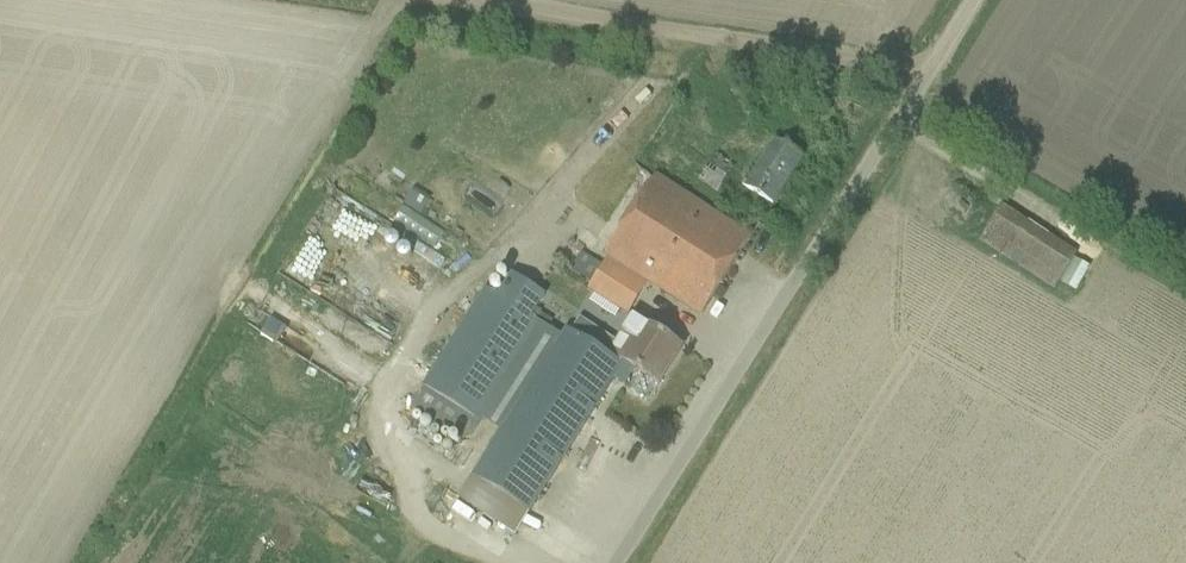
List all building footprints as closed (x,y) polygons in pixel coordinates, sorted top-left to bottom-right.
[(685,136),(668,163),(718,194),(735,166),(685,136)] [(746,188),(752,192),(772,204),(802,156),(775,140),(746,188)] [(604,253),(647,281),(701,316),(751,238),(654,175),(604,253)] [(323,193),(307,216),(405,281),(421,258),(323,193)] [(1076,254),(1000,206),(978,240),(1054,289),(1076,254)] [(568,272),(588,285),(586,289),(625,314),(645,284),(605,258),(601,265),(581,252),(568,272)] [(424,387),(409,409),(462,443),(476,421),(478,418),(500,433),(561,337),(540,323),(541,322),(531,316),(543,296),(510,275),(498,294),(486,286),(422,386),(424,387)] [(500,433),(472,478),(528,513),(613,379),(623,385),(626,380),(634,368),(658,383),(681,347),(661,334),(632,316),(615,343),(596,331),(577,319),(569,331),(566,329),(561,337),(500,433)]
